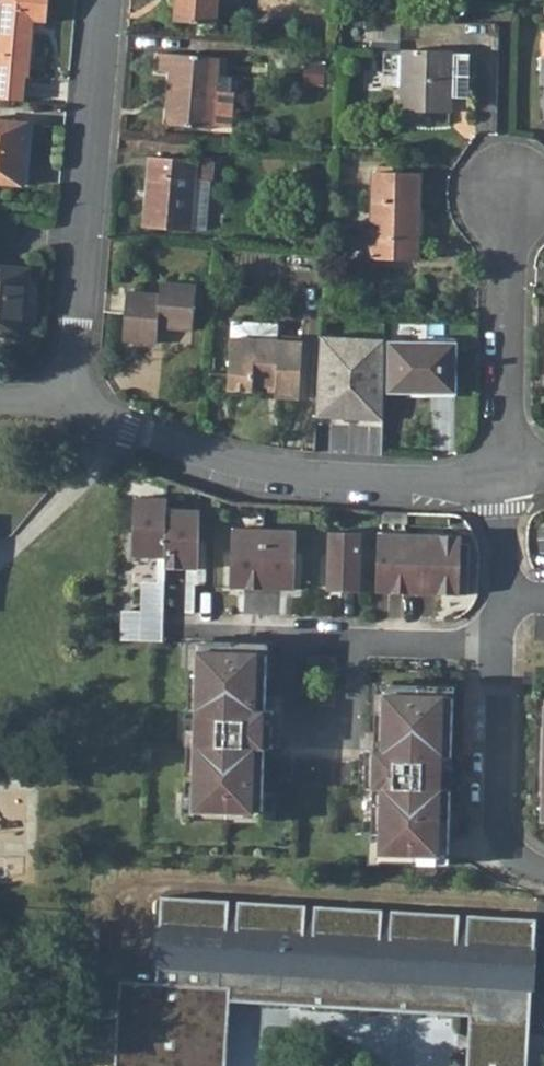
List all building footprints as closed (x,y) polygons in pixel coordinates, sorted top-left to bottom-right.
[(30,95),(37,13),(50,13),(51,0),(2,0),(0,25),(0,94),(30,95)] [(175,17),(219,21),(221,0),(177,0),(175,17)] [(400,48),(400,110),(447,112),(448,49),(400,48)] [(162,50),(160,68),(162,69),(174,69),(171,93),(169,123),(208,126),(210,126),(215,126),(215,123),(228,124),(233,121),(235,94),(231,89),(218,88),(221,55),(162,50)] [(25,179),(27,145),(28,118),(0,116),(0,177),(25,179)] [(153,155),(147,226),(208,230),(213,180),(215,179),(216,160),(153,155)] [(371,171),(370,239),(418,241),(419,172),(371,171)] [(28,334),(33,265),(0,262),(0,332),(28,334)] [(131,291),(127,339),(160,341),(161,326),(196,329),(198,293),(199,289),(199,284),(164,281),(163,293),(131,291)] [(234,339),(231,391),(257,392),(257,386),(279,387),(279,398),(302,400),(304,342),(280,341),(281,325),(235,323),(234,339)] [(382,421),(384,340),(320,339),(318,380),(315,417),(382,421)] [(389,345),(389,393),(454,394),(454,345),(389,345)] [(167,500),(134,499),(132,558),(158,559),(165,559),(167,511),(167,500)] [(199,512),(167,511),(165,559),(165,570),(188,571),(197,571),(199,512)] [(378,535),(376,594),(468,596),(469,545),(461,546),(461,537),(441,537),(442,528),(408,527),(409,515),(379,513),(378,535)] [(264,531),(232,530),(230,589),(262,590),(264,531)] [(296,533),(264,531),(262,590),(294,591),(296,533)] [(362,534),(329,533),(327,592),(359,593),(362,534)] [(165,559),(158,559),(157,584),(142,584),(141,614),(122,613),(121,641),(163,642),(165,570),(165,559)] [(197,571),(188,571),(186,614),(194,614),(197,571)] [(233,643),(199,642),(198,669),(190,670),(188,709),(196,710),(195,744),(187,744),(186,793),(194,793),(193,818),(228,820),(228,811),(262,813),(264,747),(272,748),(273,711),(265,710),(267,653),(233,651),(233,643)] [(199,642),(191,642),(190,670),(198,669),(199,642)] [(267,644),(233,643),(233,651),(267,653),(267,644)] [(385,686),(377,685),(376,712),(384,712),(385,686)] [(420,686),(385,686),(384,712),(376,712),(375,750),(367,750),(365,787),(373,787),(372,833),(380,833),(380,862),(448,864),(450,788),(442,788),(443,758),(451,758),(453,695),(419,695),(420,686)] [(453,688),(420,686),(419,695),(453,695),(453,688)] [(196,710),(188,709),(187,744),(195,744),(196,710)] [(537,724),(535,794),(543,795),(543,819),(543,724),(537,724)] [(451,758),(443,758),(442,788),(450,788),(451,758)] [(194,793),(186,793),(185,818),(193,818),(194,793)] [(535,794),(534,827),(543,827),(543,819),(543,795),(535,794)] [(228,811),(228,820),(262,820),(262,813),(228,811)] [(380,833),(372,833),(371,861),(380,862),(380,833)] [(469,1065),(526,1065),(533,947),(535,947),(536,919),(469,914),(468,917),(460,917),(460,914),(392,909),(392,912),(383,912),(383,910),(315,905),(315,908),(306,908),(307,905),(238,901),(238,903),(229,903),(230,900),(161,896),(156,982),(121,980),(115,1065),(226,1065),(231,1001),(231,987),(243,987),(243,1001),(472,1016),(469,1065)]
